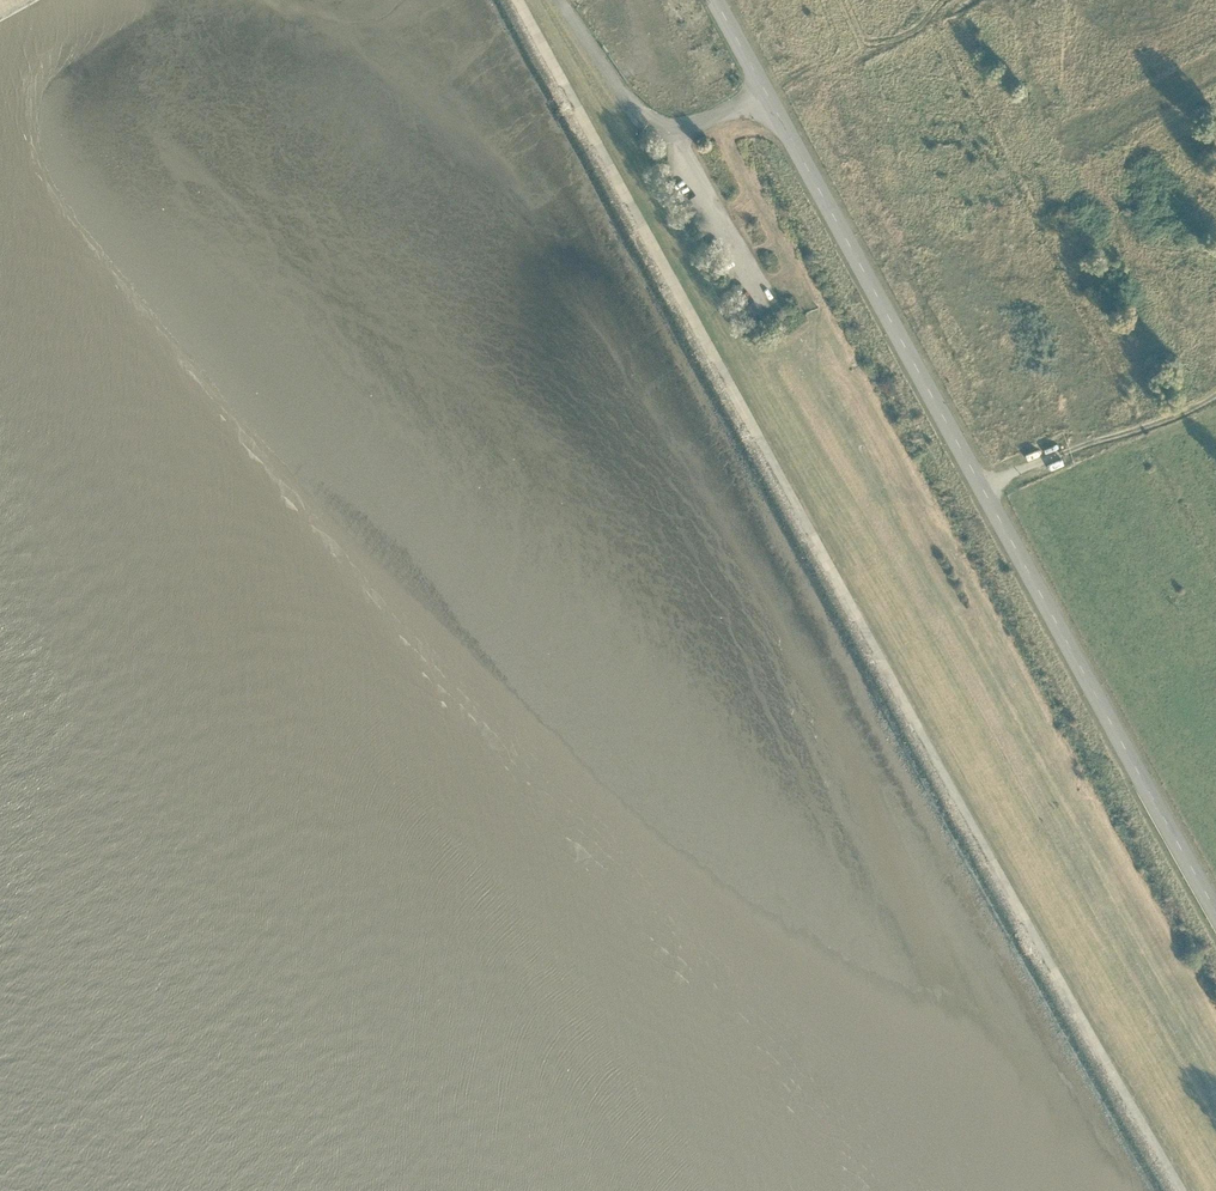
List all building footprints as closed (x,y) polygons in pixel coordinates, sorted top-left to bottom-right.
[(1074,441),(1088,436),(1086,432),(1073,436),(1074,441)]
